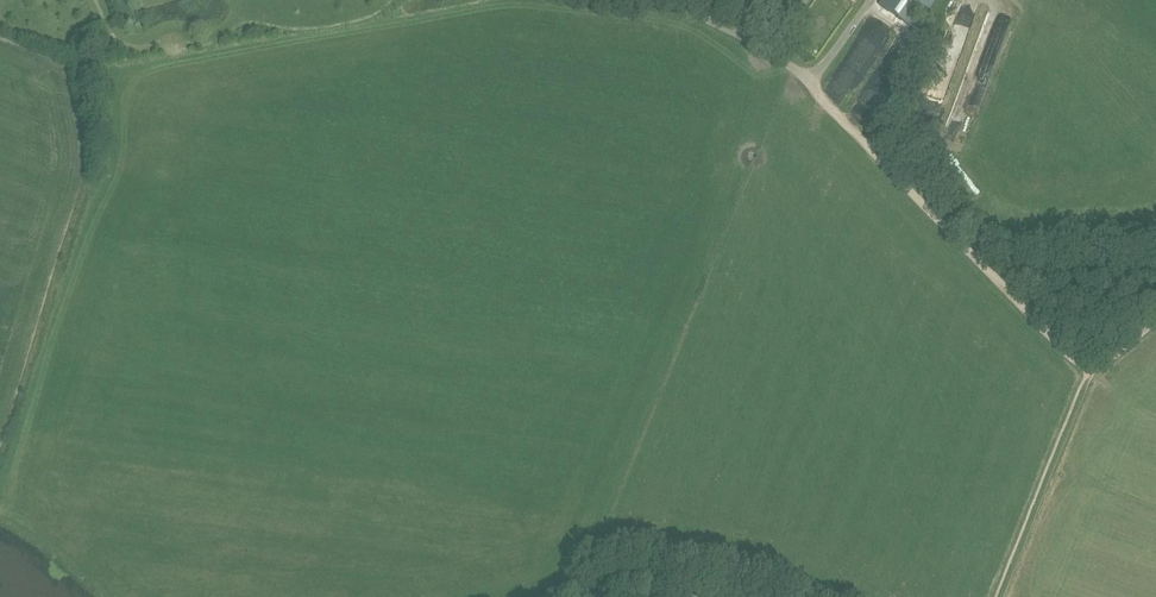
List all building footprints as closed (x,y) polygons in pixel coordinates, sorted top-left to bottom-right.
[(880,5),(915,30),(936,0),(884,0),(880,5)]
